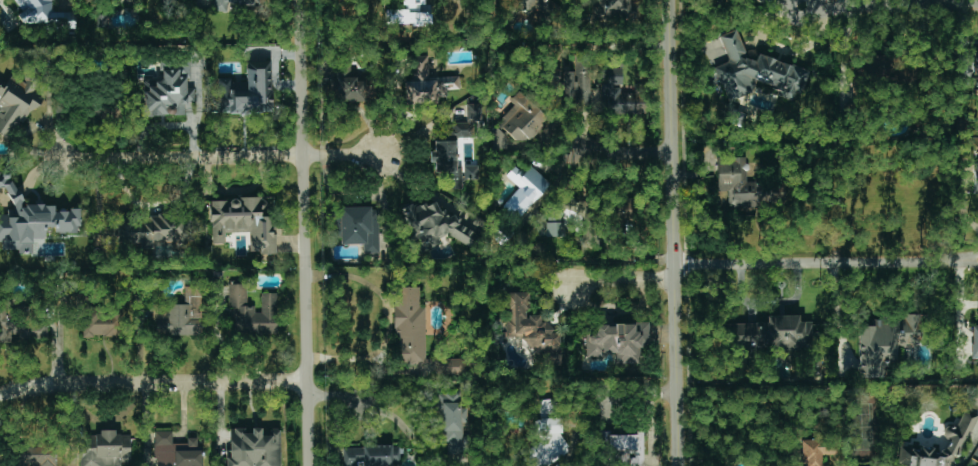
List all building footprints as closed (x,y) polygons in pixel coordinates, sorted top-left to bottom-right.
[(53,24),(56,28),(75,29),(75,12),(51,12),(51,0),(52,0),(15,0),(21,11),(21,23),(53,24)] [(263,0),(214,0),(213,10),(227,13),(229,3),(262,9),(263,0)] [(561,5),(554,0),(511,0),(508,5),(529,19),(532,15),(547,26),(561,5)] [(638,2),(628,2),(628,0),(591,0),(591,21),(638,22),(638,2)] [(393,12),(393,26),(431,26),(431,11),(393,12)] [(809,71),(757,54),(755,61),(747,59),(736,29),(719,36),(728,62),(714,67),(726,101),(752,93),(755,81),(776,88),(779,96),(792,101),(794,95),(803,92),(809,71)] [(589,107),(591,55),(574,54),(573,71),(547,69),(546,85),(562,86),(561,99),(574,99),(573,106),(589,107)] [(896,79),(896,85),(912,85),(913,57),(865,55),(864,78),(896,79)] [(459,76),(429,77),(428,56),(415,56),(415,81),(404,81),(405,104),(438,103),(437,97),(447,96),(447,90),(460,90),(459,76)] [(144,116),(185,115),(185,103),(195,103),(194,88),(186,88),(186,79),(191,79),(190,59),(171,59),(172,70),(162,70),(162,80),(143,81),(144,116)] [(219,114),(273,113),(272,60),(246,61),(246,82),(230,82),(230,78),(218,79),(219,114)] [(349,77),(350,66),(338,66),(337,102),(366,102),(366,77),(349,77)] [(622,69),(602,69),(602,114),(638,115),(638,94),(620,93),(620,86),(622,86),(622,69)] [(12,142),(36,94),(33,93),(39,81),(28,75),(24,83),(10,76),(4,88),(0,86),(0,135),(12,142)] [(515,106),(497,123),(517,143),(523,137),(527,142),(548,120),(519,91),(509,101),(515,106)] [(463,190),(464,139),(470,139),(470,123),(453,122),(452,131),(442,131),(442,141),(435,141),(434,152),(430,152),(430,163),(436,163),(436,181),(444,181),(444,190),(463,190)] [(717,192),(728,192),(728,207),(769,207),(769,197),(773,197),(773,184),(747,184),(747,157),(718,157),(717,192)] [(519,187),(501,207),(518,221),(550,182),(529,165),(523,173),(514,166),(506,176),(519,187)] [(478,166),(464,166),(465,179),(479,178),(478,166)] [(80,209),(64,209),(54,214),(54,204),(25,205),(9,173),(0,173),(0,188),(5,188),(13,205),(13,209),(3,215),(0,215),(0,242),(4,250),(18,250),(20,254),(32,254),(32,241),(36,238),(46,238),(46,232),(80,232),(80,209)] [(210,201),(212,245),(225,244),(225,233),(250,232),(251,254),(276,253),(274,215),(267,216),(266,198),(210,201)] [(409,239),(433,253),(444,233),(471,248),(478,235),(459,224),(461,221),(431,204),(429,207),(423,203),(419,209),(409,203),(397,223),(413,232),(409,239)] [(340,208),(340,244),(364,244),(364,254),(379,254),(379,208),(340,208)] [(99,245),(153,244),(195,243),(194,231),(199,231),(199,215),(99,218),(99,245)] [(564,237),(564,222),(546,222),(546,237),(564,237)] [(231,336),(278,335),(277,293),(259,293),(259,307),(246,307),(246,284),(230,284),(231,336)] [(420,287),(397,287),(397,364),(425,364),(425,307),(420,307),(420,287)] [(201,335),(201,288),(185,288),(185,304),(163,305),(164,336),(201,335)] [(560,366),(560,329),(549,329),(549,321),(540,321),(540,315),(527,316),(527,292),(504,292),(504,337),(526,337),(526,353),(545,353),(545,366),(560,366)] [(11,343),(11,338),(47,338),(47,322),(29,322),(29,308),(10,308),(10,300),(0,299),(0,343),(11,343)] [(117,337),(117,312),(83,312),(82,336),(117,337)] [(813,348),(812,321),(798,322),(798,315),(767,316),(767,323),(723,324),(724,345),(740,344),(740,351),(813,348)] [(859,378),(883,377),(883,360),(896,360),(896,346),(920,346),(920,318),(858,318),(859,378)] [(586,357),(614,356),(614,364),(640,364),(640,347),(649,347),(648,324),(595,324),(595,329),(585,329),(586,357)] [(465,358),(440,359),(440,374),(465,373),(465,358)] [(462,422),(468,421),(468,407),(459,408),(458,391),(439,392),(442,455),(464,454),(462,422)] [(964,409),(957,427),(944,426),(944,441),(938,441),(935,448),(925,448),(920,446),(918,451),(906,446),(899,446),(899,465),(950,465),(954,457),(959,458),(977,414),(964,409)] [(549,458),(564,458),(564,418),(536,419),(536,448),(531,448),(531,465),(549,465),(549,458)] [(280,429),(263,429),(263,428),(252,428),(252,430),(228,430),(228,465),(280,465),(280,429)] [(115,435),(115,430),(98,430),(98,435),(80,435),(80,465),(103,465),(130,465),(130,435),(115,435)] [(202,449),(197,449),(197,438),(187,438),(187,443),(172,443),(172,431),(156,431),(156,465),(202,465),(202,449)] [(834,455),(834,439),(802,440),(803,465),(822,465),(822,455),(834,455)] [(17,465),(56,465),(56,443),(16,444),(17,465)] [(343,465),(400,465),(399,445),(342,448),(343,465)]
